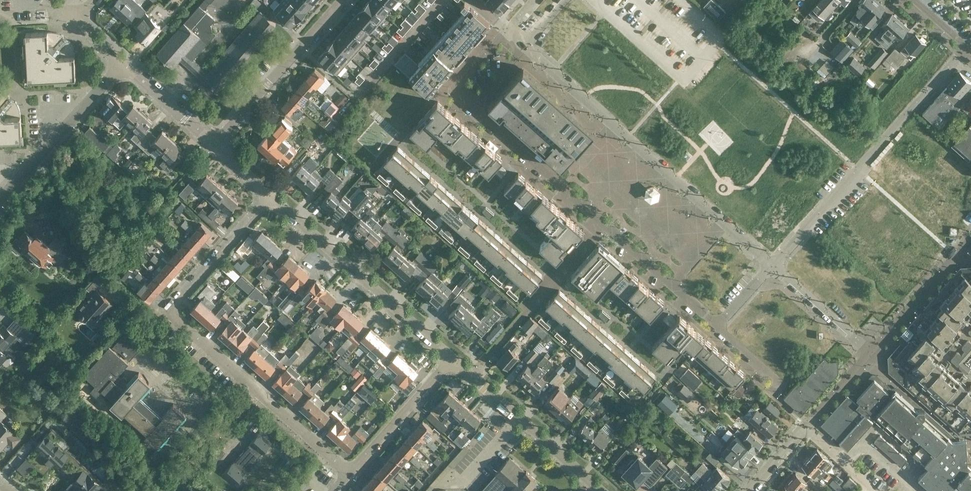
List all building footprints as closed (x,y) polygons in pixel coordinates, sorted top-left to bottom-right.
[(146,10),(135,0),(118,0),(111,8),(128,23),(136,14),(139,17),(146,10)] [(294,0),(282,0),(280,2),(299,19),(306,10),(294,0)] [(311,0),(294,0),(306,10),(313,2),(311,0)] [(386,15),(369,0),(362,8),(379,23),(386,15)] [(385,0),(369,0),(386,15),(385,13),(391,6),(385,0)] [(502,0),(486,0),(500,13),(507,5),(502,0)] [(714,0),(708,0),(703,6),(718,20),(726,11),(714,0)] [(839,0),(844,5),(849,0),(820,0),(809,12),(819,20),(822,16),(823,18),(824,17),(826,18),(828,18),(833,14),(832,12),(830,10),(839,0)] [(855,24),(858,21),(877,0),(876,0),(862,0),(858,4),(862,7),(853,17),(850,20),(855,24)] [(885,8),(877,0),(858,21),(866,28),(875,19),(885,8)] [(299,19),(280,2),(273,10),(291,27),(296,22),(299,19)] [(429,93),(490,25),(471,7),(468,11),(466,9),(469,6),(465,2),(461,6),(467,11),(420,65),(405,51),(395,63),(429,93)] [(211,29),(212,29),(212,25),(211,24),(215,19),(199,5),(156,54),(172,68),(179,60),(189,68),(195,61),(193,59),(207,43),(216,33),(211,29)] [(379,23),(362,8),(359,12),(355,16),(372,32),(379,23)] [(260,11),(223,53),(238,67),(275,25),(260,11)] [(146,13),(135,25),(140,29),(137,33),(147,42),(161,26),(146,13)] [(801,21),(795,15),(792,18),(798,24),(801,21)] [(890,40),(894,35),(898,39),(908,28),(893,15),(883,26),(887,29),(883,34),(881,32),(876,37),(887,47),(891,42),(890,40)] [(372,32),(355,16),(347,25),(366,41),(367,41),(363,38),(369,30),(371,32),(372,32)] [(366,41),(347,25),(340,33),(359,49),(366,41)] [(806,33),(797,25),(794,28),(803,36),(806,33)] [(405,32),(401,28),(399,27),(397,30),(403,36),(405,32)] [(62,34),(59,33),(56,32),(50,31),(48,31),(26,32),(28,79),(76,78),(75,56),(74,51),(73,47),(70,42),(70,41),(67,41),(64,38),(64,35),(62,34)] [(850,31),(846,36),(852,41),(856,36),(850,31)] [(359,49),(340,33),(333,41),(352,57),(359,49)] [(915,54),(926,43),(916,34),(900,52),(895,48),(886,59),(890,62),(892,60),(898,65),(911,50),(915,54)] [(352,57),(333,41),(326,49),(345,65),(352,57)] [(391,49),(386,45),(385,43),(382,46),(388,52),(391,49)] [(837,45),(832,51),(842,61),(853,49),(847,44),(842,50),(837,45)] [(883,48),(876,55),(881,60),(888,53),(883,48)] [(345,65),(326,49),(318,57),(337,74),(345,65)] [(217,90),(218,89),(238,67),(223,53),(207,71),(201,66),(194,73),(205,83),(206,82),(208,82),(217,90)] [(785,65),(773,54),(766,62),(779,73),(785,65)] [(854,57),(847,65),(858,74),(864,67),(854,57)] [(834,66),(826,60),(819,68),(826,74),(834,66)] [(594,132),(522,68),(489,106),(503,118),(556,166),(558,163),(562,167),(594,132)] [(316,87),(324,78),(315,69),(306,78),(316,87)] [(960,72),(922,113),(939,128),(970,92),(970,85),(970,84),(970,82),(960,72)] [(356,76),(358,77),(362,81),(365,78),(359,73),(356,76)] [(316,87),(306,78),(298,88),(311,99),(312,99),(308,96),(316,87)] [(874,83),(869,79),(866,82),(871,87),(874,83)] [(214,99),(200,86),(197,90),(211,103),(214,99)] [(311,99),(298,88),(290,97),(314,117),(318,112),(308,103),(311,99)] [(22,137),(21,115),(20,111),(19,106),(17,102),(16,101),(13,101),(9,98),(9,95),(5,93),(2,92),(0,92),(0,139),(22,137)] [(340,106),(348,97),(343,92),(334,102),(340,106)] [(327,95),(321,105),(325,108),(332,98),(327,95)] [(109,119),(121,106),(121,105),(121,104),(112,96),(111,98),(109,98),(107,99),(107,101),(99,111),(107,119),(108,118),(109,119)] [(314,117),(290,97),(282,106),(291,115),(296,110),(306,119),(310,122),(314,117)] [(966,103),(967,104),(963,108),(967,112),(970,108),(970,98),(966,103)] [(324,110),(331,116),(339,107),(332,101),(324,110)] [(465,153),(479,138),(449,111),(438,101),(410,132),(428,147),(441,132),(465,153)] [(131,127),(144,113),(140,109),(139,110),(133,105),(128,111),(121,106),(109,119),(120,128),(126,122),(131,127)] [(144,113),(131,127),(136,131),(130,138),(139,146),(152,133),(147,129),(152,123),(147,118),(148,116),(144,113)] [(276,162),(277,160),(284,166),(286,163),(297,151),(285,141),(280,147),(275,142),(278,139),(281,142),(294,127),(283,118),(258,146),(276,162)] [(325,127),(333,133),(341,124),(333,118),(325,127)] [(951,144),(968,159),(970,156),(970,125),(969,124),(962,132),(952,144),(951,144)] [(84,132),(107,153),(112,147),(98,133),(90,126),(84,132)] [(315,133),(307,126),(303,131),(306,134),(311,138),(313,140),(317,135),(315,133)] [(156,137),(152,133),(139,146),(148,155),(155,148),(160,153),(173,139),(169,135),(168,136),(162,131),(156,137)] [(307,148),(313,141),(306,134),(300,141),(307,148)] [(487,145),(479,138),(465,153),(473,160),(487,145)] [(173,139),(160,153),(165,158),(159,164),(168,173),(181,159),(176,155),(181,149),(176,144),(177,143),(173,139)] [(481,168),(495,152),(487,145),(473,160),(481,168)] [(393,168),(405,153),(397,146),(385,160),(393,168)] [(292,175),(301,183),(311,172),(307,168),(313,161),(309,158),(311,155),(306,151),(299,159),(303,162),(292,175)] [(500,162),(503,159),(495,152),(481,168),(489,175),(494,170),(500,162)] [(401,175),(414,160),(405,153),(393,168),(401,175)] [(690,157),(686,153),(681,157),(686,161),(690,157)] [(128,168),(133,162),(129,158),(124,164),(128,168)] [(190,160),(182,169),(188,174),(196,166),(190,160)] [(409,182),(422,168),(414,160),(401,175),(409,182)] [(508,169),(500,162),(494,170),(502,176),(508,169)] [(417,189),(430,175),(422,168),(409,182),(417,189)] [(311,172),(301,183),(310,192),(321,179),(325,183),(333,175),(328,170),(324,175),(320,172),(317,176),(311,172)] [(513,196),(527,180),(518,173),(504,188),(513,196)] [(334,190),(343,179),(336,174),(333,177),(327,184),(334,190)] [(192,179),(179,193),(185,199),(195,188),(200,192),(205,197),(208,194),(217,184),(207,175),(198,185),(192,179)] [(425,196),(438,182),(430,175),(417,189),(425,196)] [(535,187),(527,180),(513,196),(521,203),(535,187)] [(434,203),(446,189),(438,182),(425,196),(434,203)] [(208,194),(205,197),(216,206),(227,194),(217,184),(208,194)] [(655,186),(646,188),(645,198),(652,203),(659,201),(661,191),(655,186)] [(543,195),(535,187),(521,203),(529,210),(543,195)] [(356,210),(368,197),(370,195),(364,189),(353,202),(349,199),(345,202),(341,198),(330,210),(340,218),(351,205),(356,210)] [(442,211),(454,197),(446,189),(434,203),(442,211)] [(321,202),(330,210),(341,198),(332,190),(321,202)] [(216,206),(212,210),(217,215),(220,212),(225,217),(229,213),(238,203),(227,194),(216,206)] [(584,231),(543,194),(543,195),(529,210),(553,231),(539,246),(557,262),(584,231)] [(371,209),(376,204),(368,197),(356,210),(357,210),(354,213),(360,218),(350,229),(361,238),(371,227),(368,225),(370,222),(368,220),(375,212),(371,209)] [(450,218),(462,204),(454,197),(442,211),(450,218)] [(633,198),(624,208),(630,213),(639,203),(633,198)] [(458,225),(470,211),(462,204),(450,218),(458,225)] [(413,213),(405,206),(400,211),(408,218),(413,213)] [(490,218),(494,214),(486,207),(482,211),(490,218)] [(198,213),(215,228),(220,223),(203,208),(198,213)] [(464,235),(479,218),(470,211),(458,225),(456,228),(464,235)] [(371,227),(361,238),(362,240),(361,241),(366,244),(367,244),(371,248),(384,234),(390,239),(399,228),(389,218),(379,230),(376,228),(374,230),(371,227)] [(474,240),(487,225),(479,218),(464,235),(466,233),(474,240)] [(185,220),(183,222),(204,241),(211,232),(201,223),(194,232),(192,230),(194,228),(185,220)] [(163,222),(156,230),(167,239),(188,258),(194,252),(196,250),(186,241),(184,243),(183,244),(180,241),(174,237),(172,239),(170,237),(164,231),(168,226),(163,222)] [(183,222),(181,224),(189,231),(187,234),(190,236),(186,241),(196,250),(202,243),(204,241),(183,222)] [(647,239),(651,235),(641,224),(637,228),(647,239)] [(121,235),(123,238),(125,240),(134,229),(130,225),(121,235)] [(482,247),(495,233),(487,225),(474,240),(482,247)] [(383,258),(394,268),(404,257),(398,252),(410,239),(404,234),(406,232),(402,228),(401,229),(399,228),(390,239),(395,244),(383,258)] [(451,233),(446,228),(442,233),(447,237),(449,235),(451,233)] [(58,266),(72,250),(58,237),(49,247),(37,237),(34,240),(25,232),(17,240),(15,239),(9,245),(19,254),(23,249),(29,254),(31,252),(32,253),(30,257),(39,265),(43,263),(46,266),(52,260),(58,266)] [(253,241),(263,250),(271,241),(262,232),(253,241)] [(704,232),(695,243),(704,252),(714,241),(704,232)] [(490,254),(503,240),(495,233),(482,247),(490,254)] [(167,239),(165,241),(173,248),(172,250),(175,253),(171,258),(181,267),(185,262),(188,258),(167,239)] [(147,240),(142,247),(152,256),(150,258),(159,266),(161,264),(163,266),(163,267),(173,276),(176,272),(181,267),(171,258),(168,261),(163,257),(162,258),(156,252),(155,253),(151,249),(154,246),(147,240)] [(498,262),(511,247),(503,240),(490,254),(498,262)] [(662,240),(656,247),(668,257),(674,250),(662,240)] [(281,250),(271,241),(263,250),(269,256),(262,264),(265,266),(257,275),(261,279),(276,264),(272,260),(281,250)] [(597,297),(624,266),(606,251),(599,244),(572,275),(597,297)] [(404,257),(394,268),(404,277),(417,264),(422,269),(438,250),(433,245),(425,254),(421,250),(412,260),(409,257),(407,260),(404,257)] [(689,246),(679,257),(689,266),(699,255),(689,246)] [(506,269),(519,254),(511,247),(498,262),(506,269)] [(416,287),(427,297),(442,280),(433,272),(438,266),(433,262),(436,259),(434,257),(439,251),(438,250),(422,269),(428,274),(416,287)] [(96,265),(100,261),(92,254),(88,258),(88,259),(96,265)] [(515,276),(527,262),(519,254),(506,269),(515,276)] [(299,265),(289,256),(280,267),(276,264),(261,279),(260,280),(264,284),(269,278),(270,279),(274,274),(278,278),(285,270),(290,274),(287,278),(299,265)] [(82,276),(86,271),(71,258),(67,263),(82,276)] [(236,280),(241,275),(227,262),(222,268),(236,280)] [(523,283),(536,269),(527,262),(515,276),(523,283)] [(118,273),(117,274),(123,280),(132,269),(126,264),(118,273)] [(308,274),(299,265),(287,278),(288,278),(290,287),(292,289),(278,305),(279,305),(278,307),(282,311),(283,309),(284,309),(285,307),(303,288),(299,284),(308,274)] [(618,289),(632,273),(624,266),(610,282),(618,289)] [(158,273),(155,275),(165,284),(168,282),(173,276),(163,267),(158,273)] [(531,291),(544,276),(536,269),(523,283),(531,291)] [(893,372),(930,405),(958,430),(959,429),(960,431),(970,430),(970,270),(965,270),(958,277),(957,276),(954,280),(953,279),(917,321),(916,322),(916,334),(918,336),(915,339),(912,342),(911,340),(907,340),(900,348),(892,356),(893,357),(891,358),(892,370),(893,371),(893,372)] [(820,275),(825,279),(828,274),(823,271),(820,275)] [(463,288),(472,278),(466,273),(457,283),(463,288)] [(626,296),(640,281),(632,273),(618,289),(626,296)] [(155,275),(147,284),(158,293),(159,292),(165,284),(155,275)] [(241,284),(246,279),(242,275),(237,280),(241,284)] [(483,277),(479,282),(483,286),(478,292),(483,297),(493,286),(483,277)] [(104,298),(113,288),(104,280),(91,295),(88,299),(87,298),(78,309),(82,313),(81,314),(82,315),(85,312),(91,318),(89,320),(94,325),(112,305),(104,298)] [(442,280),(427,297),(437,306),(447,295),(448,294),(453,298),(461,289),(456,285),(452,289),(442,280)] [(326,290),(316,281),(306,291),(303,288),(285,307),(289,311),(295,305),(303,297),(312,305),(317,299),(326,290)] [(634,303),(648,288),(640,281),(626,296),(634,303)] [(144,283),(138,290),(150,301),(158,293),(147,284),(145,282),(144,283)] [(191,310),(201,319),(210,310),(204,305),(216,291),(208,284),(198,295),(202,299),(200,301),(191,310)] [(265,303),(269,299),(255,287),(248,295),(252,298),(259,298),(265,303)] [(495,302),(501,295),(493,288),(487,295),(495,302)] [(642,311),(656,295),(648,288),(634,303),(642,311)] [(336,298),(326,290),(317,299),(323,304),(317,310),(321,313),(315,319),(311,323),(316,328),(320,323),(330,312),(326,309),(336,298)] [(554,311),(567,297),(559,290),(546,304),(554,311)] [(276,304),(280,299),(275,295),(271,299),(276,304)] [(651,318),(665,303),(657,295),(642,311),(651,318)] [(562,319),(575,304),(567,297),(554,311),(562,319)] [(512,316),(518,310),(506,300),(501,306),(512,316)] [(210,310),(201,319),(211,328),(220,318),(221,316),(225,320),(235,309),(227,301),(215,314),(210,310)] [(448,316),(458,325),(470,312),(460,303),(448,316)] [(571,326),(583,311),(575,304),(562,319),(571,326)] [(332,319),(341,327),(353,314),(343,305),(334,315),(334,316),(332,319)] [(470,312),(458,325),(468,334),(473,328),(482,336),(501,314),(492,306),(480,320),(470,312)] [(240,313),(235,309),(225,320),(229,323),(234,319),(240,313)] [(579,333),(591,319),(583,311),(571,326),(579,333)] [(610,317),(602,311),(599,314),(607,321),(610,317)] [(296,324),(283,312),(278,318),(291,330),(296,324)] [(330,312),(320,323),(324,327),(332,319),(334,316),(334,315),(330,312)] [(237,334),(242,327),(246,324),(237,316),(240,313),(234,319),(229,323),(219,334),(228,343),(237,334)] [(350,335),(341,345),(346,349),(357,336),(353,333),(363,322),(353,314),(341,327),(350,335)] [(664,321),(670,327),(676,320),(669,315),(664,321)] [(528,336),(539,324),(530,316),(521,326),(526,331),(524,333),(528,336)] [(680,316),(653,347),(670,362),(684,346),(695,355),(708,341),(680,316)] [(252,336),(242,327),(237,334),(228,343),(238,352),(247,342),(246,342),(248,340),(252,344),(263,332),(269,325),(263,319),(256,328),(258,329),(252,336)] [(587,340),(600,326),(591,319),(579,333),(587,340)] [(492,342),(506,328),(500,322),(486,337),(492,342)] [(8,356),(5,353),(18,337),(3,324),(0,328),(0,365),(8,356)] [(542,338),(547,333),(538,324),(534,330),(542,338)] [(25,325),(20,330),(29,338),(34,333),(25,325)] [(595,348),(608,333),(600,326),(587,340),(595,348)] [(323,347),(327,342),(320,336),(320,333),(322,331),(318,327),(310,335),(323,347)] [(371,329),(362,339),(361,340),(357,336),(346,349),(347,347),(352,351),(358,344),(367,352),(380,338),(371,329)] [(268,336),(263,332),(252,344),(257,348),(261,343),(268,336)] [(548,342),(552,337),(547,333),(543,338),(548,342)] [(603,355),(616,340),(608,333),(595,348),(603,355)] [(123,334),(112,347),(117,352),(118,351),(129,361),(140,349),(123,334)] [(313,347),(318,343),(310,336),(306,341),(313,347)] [(484,340),(481,336),(478,340),(486,348),(492,342),(486,337),(484,340)] [(367,352),(376,361),(370,368),(374,372),(376,370),(377,369),(384,361),(386,359),(382,355),(390,347),(380,338),(367,352)] [(611,362),(624,348),(616,340),(603,355),(611,362)] [(331,351),(335,346),(330,341),(325,346),(331,351)] [(538,352),(544,345),(539,341),(534,348),(538,352)] [(708,341),(695,355),(703,362),(715,348),(708,341)] [(256,368),(264,358),(270,351),(261,343),(257,348),(255,350),(255,349),(246,359),(256,368)] [(513,351),(518,346),(514,343),(509,348),(498,360),(507,368),(518,356),(513,351)] [(126,379),(123,376),(121,379),(118,376),(128,364),(109,347),(83,375),(95,386),(90,392),(96,398),(101,391),(112,401),(109,404),(122,415),(125,412),(147,432),(144,435),(156,446),(185,414),(173,404),(162,417),(148,405),(138,396),(150,383),(138,373),(127,385),(124,382),(126,379)] [(350,371),(354,367),(345,359),(351,352),(348,348),(337,360),(350,371)] [(529,363),(539,353),(533,348),(524,358),(529,363)] [(619,369),(632,355),(624,348),(611,362),(619,369)] [(715,348),(703,362),(710,369),(723,354),(715,348)] [(279,368),(289,357),(285,353),(275,365),(279,368)] [(393,378),(408,362),(398,354),(388,365),(384,361),(377,369),(381,373),(384,370),(388,373),(393,367),(399,371),(393,378)] [(723,354),(710,369),(718,375),(730,361),(723,354)] [(516,377),(525,385),(549,359),(544,355),(532,368),(527,364),(516,377)] [(628,376),(640,362),(632,355),(619,369),(628,376)] [(291,365),(294,361),(289,357),(279,368),(283,372),(284,372),(291,365)] [(592,371),(576,357),(566,368),(572,373),(576,369),(586,378),(592,371)] [(264,358),(256,368),(266,376),(274,367),(264,358)] [(549,359),(525,385),(534,393),(545,381),(541,377),(547,370),(546,369),(553,362),(549,359)] [(793,388),(784,398),(790,404),(798,411),(831,374),(830,366),(822,359),(801,383),(798,381),(793,388)] [(410,379),(417,371),(415,369),(418,367),(411,361),(409,364),(408,362),(393,378),(392,380),(408,394),(416,385),(410,379)] [(605,367),(598,361),(595,365),(601,371),(605,367)] [(730,361),(718,375),(725,382),(738,368),(730,361)] [(636,384),(649,369),(640,362),(628,376),(636,384)] [(273,383),(283,392),(292,382),(297,377),(300,373),(291,365),(284,372),(283,372),(273,383)] [(558,365),(555,368),(546,378),(552,383),(561,374),(560,373),(563,370),(558,365)] [(357,378),(362,373),(356,367),(351,372),(357,378)] [(738,368),(725,382),(733,389),(738,383),(745,374),(738,368)] [(644,391),(657,377),(649,369),(636,384),(644,391)] [(685,379),(689,374),(684,369),(679,374),(685,379)] [(596,387),(602,381),(592,372),(587,378),(596,387)] [(351,386),(357,391),(368,379),(363,374),(351,386)] [(301,391),(303,389),(306,385),(297,377),(292,382),(283,392),(293,401),(301,391)] [(842,406),(824,426),(827,429),(827,430),(833,435),(847,448),(865,427),(873,418),(898,391),(897,391),(888,392),(889,392),(874,379),(856,398),(852,399),(850,397),(849,397),(842,406)] [(321,385),(317,381),(313,386),(307,393),(311,397),(310,398),(309,398),(301,407),(310,416),(319,407),(324,401),(315,392),(321,385)] [(666,389),(671,384),(667,381),(662,386),(666,389)] [(307,393),(313,386),(308,382),(306,385),(303,389),(307,393)] [(601,382),(589,395),(595,400),(607,387),(601,382)] [(733,389),(730,391),(735,395),(737,393),(743,387),(738,383),(733,389)] [(371,403),(377,396),(364,384),(357,391),(371,403)] [(677,392),(687,402),(695,394),(684,384),(677,392)] [(545,402),(556,412),(570,396),(564,391),(559,387),(545,402)] [(450,411),(460,401),(449,391),(436,406),(446,415),(448,414),(450,411)] [(873,418),(899,441),(900,442),(928,467),(918,478),(932,490),(970,490),(970,458),(967,458),(967,447),(966,440),(963,440),(953,440),(924,415),(923,414),(923,415),(915,407),(912,407),(907,402),(906,399),(898,391),(873,418)] [(757,402),(764,400),(761,393),(754,396),(757,402)] [(570,396),(556,412),(567,422),(583,404),(572,394),(570,396)] [(666,394),(657,404),(669,414),(677,404),(666,394)] [(319,407),(310,416),(320,425),(330,414),(334,417),(351,398),(351,397),(345,404),(340,399),(334,405),(332,403),(324,411),(319,407)] [(340,419),(350,408),(356,402),(351,398),(334,417),(338,420),(328,432),(337,441),(346,431),(349,427),(340,419)] [(602,403),(598,399),(589,409),(594,413),(602,403)] [(470,410),(460,401),(450,411),(448,414),(453,418),(456,415),(461,420),(470,410)] [(763,409),(774,418),(781,410),(770,401),(763,409)] [(70,406),(63,413),(68,417),(74,410),(70,406)] [(20,437),(2,421),(9,414),(3,408),(0,411),(0,446),(6,452),(20,437)] [(768,436),(778,426),(766,415),(765,417),(757,409),(749,418),(768,436)] [(480,419),(470,410),(461,420),(471,430),(480,419)] [(628,410),(624,414),(634,423),(637,419),(628,410)] [(426,416),(443,431),(447,427),(430,412),(426,416)] [(623,431),(631,422),(625,416),(617,426),(623,431)] [(577,431),(588,441),(597,432),(591,427),(595,422),(590,417),(577,431)] [(423,421),(415,430),(436,448),(438,446),(430,439),(432,437),(429,434),(433,430),(423,421)] [(612,437),(609,434),(614,428),(606,421),(597,432),(588,441),(599,451),(612,437)] [(666,429),(661,424),(658,428),(663,433),(666,429)] [(346,431),(337,441),(347,449),(358,437),(362,442),(370,434),(360,425),(351,436),(346,431)] [(259,455),(273,440),(261,429),(220,475),(233,486),(246,470),(248,472),(261,457),(259,455)] [(734,433),(741,440),(754,451),(762,443),(749,431),(745,436),(737,429),(734,433)] [(436,448),(415,430),(407,438),(417,447),(422,442),(424,444),(426,443),(434,450),(436,448)] [(734,433),(733,432),(725,441),(747,460),(754,451),(741,440),(734,433)] [(462,446),(469,437),(465,433),(462,437),(459,434),(454,439),(462,446)] [(35,448),(26,458),(31,462),(44,474),(53,465),(56,468),(60,464),(65,469),(73,461),(75,463),(79,459),(63,445),(66,441),(58,434),(52,440),(46,434),(34,448),(35,448)] [(901,466),(907,459),(880,435),(874,442),(901,466)] [(417,447),(407,438),(399,447),(410,456),(417,447)] [(725,441),(722,438),(719,440),(723,444),(722,446),(719,450),(736,465),(737,466),(739,464),(741,466),(747,460),(725,441)] [(454,468),(470,450),(465,445),(449,463),(454,468)] [(617,465),(629,451),(623,445),(611,459),(617,465)] [(410,456),(399,447),(392,455),(402,465),(410,456)] [(817,449),(809,457),(832,478),(833,477),(827,472),(833,464),(828,459),(817,449)] [(715,465),(719,460),(714,455),(710,452),(706,457),(715,465)] [(402,465),(392,455),(384,464),(394,473),(402,465)] [(419,467),(423,463),(414,455),(410,459),(419,467)] [(438,465),(443,460),(438,456),(433,461),(438,465)] [(629,466),(623,472),(636,484),(642,478),(651,485),(668,467),(656,457),(649,465),(638,456),(634,460),(633,459),(627,465),(629,466)] [(537,480),(526,470),(525,471),(509,457),(495,472),(498,474),(483,490),(527,490),(537,480)] [(832,478),(809,457),(802,466),(813,476),(815,474),(820,478),(822,476),(829,481),(832,478)] [(102,484),(101,484),(88,473),(81,467),(84,464),(79,459),(75,463),(77,464),(74,467),(72,479),(74,480),(72,482),(77,486),(72,490),(96,490),(102,484)] [(717,467),(712,472),(697,459),(694,462),(699,466),(698,467),(722,488),(730,479),(717,467)] [(671,467),(698,490),(719,490),(722,488),(698,467),(694,471),(698,474),(694,479),(675,462),(671,467)] [(394,473),(384,464),(376,473),(387,482),(394,473)] [(671,467),(664,474),(665,475),(666,473),(678,483),(673,488),(677,490),(698,490),(671,467)] [(398,472),(395,476),(404,484),(407,480),(398,472)] [(376,473),(369,481),(380,490),(381,490),(379,490),(387,482),(376,473)] [(791,490),(807,490),(808,490),(803,487),(806,483),(795,473),(784,485),(791,490)] [(107,489),(109,490),(128,490),(110,474),(108,476),(116,483),(109,490),(108,489),(107,489)] [(840,484),(843,480),(837,474),(834,478),(840,484)] [(843,485),(850,490),(852,490),(857,484),(849,477),(843,485)] [(369,481),(361,490),(362,490),(380,490),(369,481)] [(843,488),(837,481),(834,484),(841,490),(843,488)]
